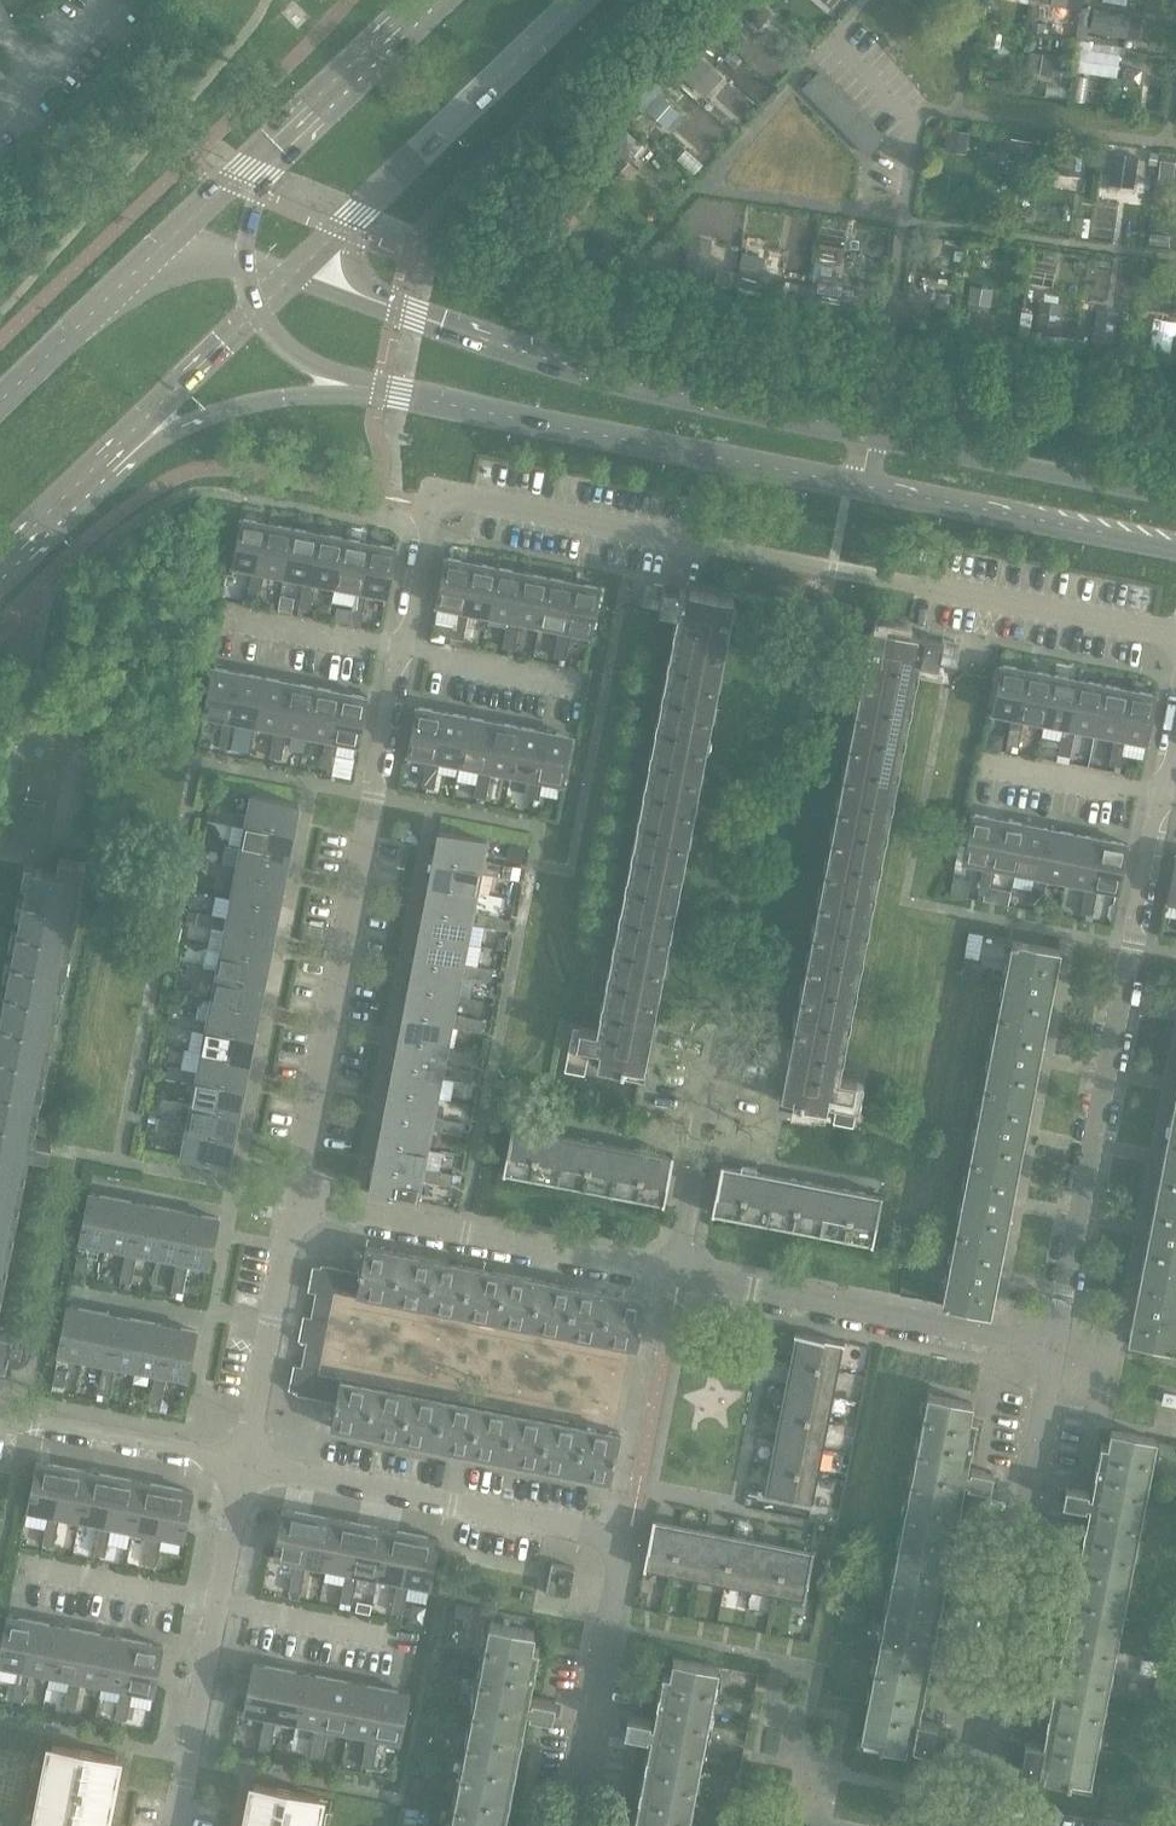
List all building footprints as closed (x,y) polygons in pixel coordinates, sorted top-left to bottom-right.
[(1051,5),(1073,8),(1074,0),(1052,0),(1051,5)] [(1095,10),(1092,29),(1112,32),(1115,13),(1095,10)] [(1105,75),(1109,52),(1088,49),(1084,71),(1105,75)] [(1060,78),(1064,57),(1043,54),(1040,74),(1060,78)] [(694,87),(708,70),(692,56),(678,72),(694,87)] [(886,139),(820,72),(804,88),(868,155),(886,139)] [(681,113),(659,94),(646,109),(668,128),(681,113)] [(966,153),(970,132),(948,129),(945,150),(966,153)] [(1029,161),(1032,141),(1011,138),(1008,159),(1029,161)] [(1080,177),(1084,149),(1063,146),(1060,174),(1080,177)] [(628,163),(611,149),(598,164),(615,179),(628,163)] [(1113,153),(1109,187),(1133,190),(1138,156),(1113,153)] [(974,251),(978,282),(1015,277),(1011,247),(974,251)] [(706,273),(710,252),(690,248),(685,269),(706,273)] [(744,256),(739,285),(758,288),(763,260),(744,256)] [(821,275),(818,294),(839,296),(842,277),(821,275)] [(970,300),(992,303),(993,289),(971,287),(970,300)] [(986,327),(990,305),(969,302),(965,323),(986,327)] [(1058,336),(1061,314),(1039,311),(1036,333),(1058,336)] [(1114,344),(1117,324),(1095,320),(1092,340),(1114,344)] [(1166,350),(1170,333),(1156,331),(1153,347),(1166,350)] [(259,572),(268,523),(241,518),(232,567),(253,571),(259,572)] [(285,577),(294,528),(268,523),(259,572),(264,573),(285,577)] [(310,582),(319,533),(294,528),(285,577),(304,580),(310,582)] [(336,586),(345,538),(319,533),(310,582),(316,583),(336,586)] [(362,591),(371,543),(345,538),(336,586),(355,590),(362,591)] [(388,596),(398,548),(371,543),(362,591),(367,592),(388,596)] [(923,549),(921,559),(933,562),(936,551),(923,549)] [(463,610),(472,562),(445,557),(436,605),(457,609),(463,610)] [(489,615),(498,567),(472,562),(463,610),(469,612),(489,615)] [(514,620),(523,572),(498,567),(489,615),(508,619),(514,620)] [(262,587),(264,573),(259,572),(253,571),(250,585),(262,587)] [(540,625),(549,577),(523,572),(514,620),(520,622),(540,625)] [(566,630),(575,582),(549,577),(540,625),(560,629),(566,630)] [(313,597),(316,583),(310,582),(304,580),(301,594),(313,597)] [(592,636),(602,588),(575,582),(566,630),(571,631),(592,636)] [(690,590),(653,584),(648,609),(650,609),(649,610),(669,614),(670,612),(678,614),(598,1031),(580,1027),(577,1044),(601,1048),(598,1063),(621,1068),(621,1070),(624,1071),(625,1064),(644,1067),(734,599),(690,590)] [(259,601),(262,587),(250,585),(248,599),(259,601)] [(365,606),(367,592),(362,591),(355,590),(353,604),(365,606)] [(311,611),(313,597),(301,594),(299,608),(311,611)] [(362,620),(365,606),(353,604),(350,618),(362,620)] [(466,626),(469,612),(463,610),(457,609),(454,623),(466,626)] [(517,636),(520,622),(514,620),(508,619),(505,633),(517,636)] [(463,640),(466,626),(454,623),(451,638),(463,640)] [(839,1077),(919,661),(956,668),(961,643),(873,626),(783,1094),(801,1097),(799,1105),(803,1105),(803,1103),(826,1107),(829,1092),(853,1097),(857,1081),(839,1077)] [(568,646),(571,631),(566,630),(560,629),(557,643),(568,646)] [(514,650),(517,636),(505,633),(503,648),(514,650)] [(566,660),(568,646),(557,643),(554,658),(566,660)] [(1018,718),(1027,670),(1000,665),(991,712),(1013,717),(1018,718)] [(230,720),(239,672),(212,667),(203,715),(225,719),(230,720)] [(1044,723),(1053,675),(1027,670),(1018,718),(1024,719),(1044,723)] [(256,725),(265,677),(239,672),(230,720),(236,721),(256,725)] [(1069,728),(1079,680),(1053,675),(1044,723),(1064,727),(1069,728)] [(281,730),(291,682),(265,677),(256,725),(276,729),(281,730)] [(1095,733),(1104,685),(1079,680),(1069,728),(1076,729),(1095,733)] [(307,735),(316,687),(291,682),(281,730),(287,731),(307,735)] [(1121,738),(1130,690),(1104,685),(1095,733),(1115,736),(1121,738)] [(333,740),(342,692),(316,687),(307,735),(327,739),(333,740)] [(1148,743),(1157,695),(1130,690),(1121,738),(1127,739),(1148,743)] [(360,745),(369,697),(342,692),(333,740),(339,741),(360,745)] [(434,759),(443,712),(416,706),(407,754),(428,758),(434,759)] [(460,764),(469,717),(443,712),(434,759),(440,761),(460,764)] [(485,769),(495,722),(469,717),(460,764),(479,768),(485,769)] [(1021,733),(1024,719),(1018,718),(1013,717),(1010,731),(1021,733)] [(233,736),(236,721),(230,720),(225,719),(222,733),(233,736)] [(511,774),(520,726),(495,722),(485,769),(491,770),(511,774)] [(536,779),(546,731),(520,726),(511,774),(531,778),(536,779)] [(1073,743),(1076,729),(1069,728),(1064,727),(1061,741),(1073,743)] [(284,745),(287,731),(281,730),(276,729),(273,743),(284,745)] [(564,784),(573,737),(546,731),(536,779),(542,780),(564,784)] [(1019,747),(1021,733),(1010,731),(1008,745),(1019,747)] [(230,750),(233,736),(222,733),(219,747),(230,750)] [(1124,753),(1127,739),(1121,738),(1115,736),(1112,751),(1124,753)] [(336,755),(339,741),(333,740),(327,739),(324,753),(336,755)] [(1070,757),(1073,743),(1061,741),(1058,755),(1070,757)] [(282,759),(284,745),(273,743),(270,757),(282,759)] [(1121,767),(1124,753),(1112,751),(1109,765),(1121,767)] [(333,769),(336,755),(324,753),(322,767),(333,769)] [(437,775),(440,761),(434,759),(428,758),(425,772),(437,775)] [(488,785),(491,770),(485,769),(479,768),(477,782),(488,785)] [(434,789),(437,775),(425,772),(423,787),(434,789)] [(539,794),(542,780),(536,779),(531,778),(528,792),(539,794)] [(486,799),(488,785),(477,782),(474,796),(486,799)] [(537,809),(539,794),(528,792),(525,806),(537,809)] [(253,794),(248,815),(247,821),(295,831),(298,815),(297,815),(299,803),(253,794)] [(215,822),(231,825),(233,812),(217,809),(215,822)] [(248,815),(233,812),(231,825),(246,828),(247,821),(248,815)] [(990,866),(999,819),(972,814),(963,861),(985,866),(990,866)] [(1015,871),(1025,824),(999,819),(990,866),(996,868),(1015,871)] [(247,821),(246,828),(242,847),(290,856),(295,831),(247,821)] [(1041,876),(1050,829),(1025,824),(1015,871),(1036,875),(1041,876)] [(1066,881),(1076,834),(1050,829),(1041,876),(1047,878),(1066,881)] [(487,840),(440,831),(438,843),(437,842),(434,858),(481,867),(483,861),(487,840)] [(1092,886),(1101,839),(1076,834),(1066,881),(1087,885),(1092,886)] [(1119,892),(1128,844),(1101,839),(1092,886),(1098,888),(1119,892)] [(242,847),(238,867),(237,873),(285,882),(290,856),(242,847)] [(1167,901),(1175,902),(1175,853),(1167,901)] [(29,1159),(31,1151),(49,1155),(52,1143),(52,1142),(32,1138),(38,1109),(38,1107),(44,1077),(45,1075),(50,1046),(51,1044),(56,1015),(57,1013),(62,984),(63,983),(68,953),(69,952),(74,923),(75,921),(80,892),(81,890),(82,886),(83,879),(86,861),(79,860),(79,859),(73,858),(60,855),(56,872),(32,868),(31,867),(27,885),(24,900),(21,916),(18,931),(15,947),(13,962),(10,978),(7,993),(4,1009),(1,1024),(0,1027),(0,1311),(29,1159)] [(481,867),(434,858),(429,883),(476,892),(480,873),(481,867)] [(205,873),(221,876),(223,864),(208,861),(205,873)] [(498,864),(483,861),(481,867),(480,873),(496,876),(498,864)] [(238,867),(223,864),(221,876),(236,879),(237,873),(238,867)] [(513,867),(498,864),(496,876),(511,879),(513,867)] [(993,882),(996,868),(990,866),(985,866),(982,880),(993,882)] [(237,873),(236,879),(232,898),(280,908),(285,882),(237,873)] [(1044,892),(1047,878),(1041,876),(1036,875),(1033,890),(1044,892)] [(992,888),(993,882),(982,880),(979,894),(985,895),(990,896),(992,888)] [(476,892),(429,883),(424,909),(471,918),(473,912),(476,892)] [(1095,902),(1098,888),(1092,886),(1087,885),(1084,899),(1095,902)] [(985,895),(984,901),(990,902),(994,903),(1009,906),(1011,891),(992,888),(990,896),(985,895)] [(1041,906),(1044,892),(1033,890),(1030,904),(1041,906)] [(232,898),(229,918),(227,924),(275,933),(280,908),(232,898)] [(1093,916),(1095,902),(1084,899),(1081,914),(1093,916)] [(483,927),(470,924),(471,918),(424,909),(419,934),(467,943),(480,946),(483,927)] [(195,924),(211,927),(213,915),(198,912),(195,924)] [(486,927),(488,915),(473,912),(471,918),(470,924),(483,927),(486,927)] [(229,918),(213,915),(211,927),(226,930),(227,924),(229,918)] [(503,918),(488,915),(486,927),(501,930),(503,918)] [(227,924),(226,930),(222,950),(270,959),(275,933),(227,924)] [(467,943),(419,934),(414,960),(462,969),(463,963),(467,943)] [(1046,1022),(1060,950),(1013,941),(999,1013),(1046,1022)] [(222,950),(219,969),(218,975),(265,984),(270,959),(222,950)] [(462,969),(414,960),(409,985),(457,995),(460,975),(462,969)] [(185,975),(201,978),(203,966),(188,963),(185,975)] [(478,966),(463,963),(462,969),(460,975),(476,978),(478,966)] [(219,969),(203,966),(201,978),(216,981),(218,975),(219,969)] [(494,969),(478,966),(476,978),(491,981),(494,969)] [(218,975),(216,981),(213,1001),(260,1010),(265,984),(218,975)] [(457,995),(409,985),(404,1011),(452,1020),(453,1014),(457,995)] [(213,1001),(209,1020),(208,1026),(255,1036),(260,1010),(213,1001)] [(452,1020),(404,1011),(399,1037),(447,1046),(451,1026),(452,1020)] [(1046,1022),(999,1013),(985,1087),(1032,1096),(1046,1022)] [(468,1017),(453,1014),(452,1020),(451,1026),(466,1029),(468,1017)] [(176,1027),(191,1030),(193,1017),(178,1015),(176,1027)] [(209,1020),(193,1017),(191,1030),(206,1033),(208,1026),(209,1020)] [(484,1020),(468,1017),(466,1029),(481,1032),(484,1020)] [(208,1026),(206,1033),(203,1052),(250,1061),(255,1036),(208,1026)] [(447,1046),(399,1037),(394,1062),(442,1071),(443,1065),(447,1046)] [(203,1052),(199,1072),(198,1078),(245,1087),(250,1061),(203,1052)] [(442,1071),(394,1062),(389,1088),(437,1097),(441,1078),(442,1071)] [(458,1068),(443,1065),(442,1071),(441,1078),(456,1080),(458,1068)] [(166,1078),(181,1081),(183,1069),(168,1066),(166,1078)] [(474,1071),(458,1068),(456,1080),(471,1083),(474,1071)] [(199,1072),(183,1069),(181,1081),(197,1084),(198,1078),(199,1072)] [(198,1078),(197,1084),(193,1103),(240,1113),(245,1087),(198,1078)] [(1032,1096),(985,1087),(971,1158),(1018,1167),(1032,1096)] [(437,1097),(389,1088),(385,1114),(432,1123),(433,1117),(437,1097)] [(193,1103),(189,1123),(188,1129),(235,1138),(240,1113),(193,1103)] [(432,1123),(385,1114),(380,1139),(427,1149),(431,1129),(432,1123)] [(156,1129),(171,1132),(174,1120),(158,1117),(156,1129)] [(448,1120),(433,1117),(432,1123),(431,1129),(446,1132),(448,1120)] [(189,1123),(174,1120),(171,1132),(187,1135),(188,1129),(189,1123)] [(464,1123),(448,1120),(446,1132),(461,1135),(464,1123)] [(1157,1194),(1175,1198),(1175,1123),(1171,1122),(1157,1194)] [(541,1130),(528,1127),(515,1125),(515,1124),(513,1123),(503,1173),(506,1174),(506,1173),(531,1178),(541,1130)] [(188,1129),(187,1135),(183,1156),(213,1162),(213,1163),(230,1166),(235,1138),(188,1129)] [(567,1135),(541,1130),(531,1178),(558,1183),(567,1135)] [(593,1140),(580,1137),(567,1135),(558,1183),(584,1188),(593,1140)] [(427,1149),(380,1139),(375,1165),(422,1174),(423,1168),(427,1149)] [(620,1145),(593,1140),(584,1188),(610,1193),(620,1145)] [(646,1150),(620,1145),(610,1193),(637,1198),(646,1150)] [(664,1205),(674,1154),(672,1154),(671,1155),(646,1150),(637,1198),(662,1203),(662,1204),(664,1205)] [(1018,1167),(971,1158),(957,1230),(1004,1240),(1018,1167)] [(749,1170),(724,1165),(724,1164),(722,1163),(712,1214),(715,1214),(715,1213),(740,1218),(749,1170)] [(422,1174),(375,1165),(369,1193),(386,1196),(386,1195),(417,1201),(421,1180),(422,1174)] [(439,1171),(423,1168),(422,1174),(421,1180),(436,1183),(439,1171)] [(776,1175),(762,1173),(749,1170),(740,1218),(766,1223),(776,1175)] [(454,1174),(439,1171),(436,1183),(452,1186),(454,1174)] [(802,1180),(776,1175),(766,1223),(793,1228),(802,1180)] [(828,1185),(802,1180),(793,1228),(819,1233),(828,1185)] [(855,1190),(828,1185),(819,1233),(845,1238),(855,1190)] [(880,1195),(855,1190),(845,1238),(871,1243),(871,1244),(873,1245),(883,1195),(880,1194),(880,1195)] [(106,1246),(116,1198),(89,1193),(80,1241),(106,1246)] [(1143,1266),(1175,1272),(1175,1198),(1157,1194),(1143,1266)] [(132,1251),(141,1203),(116,1198),(106,1246),(126,1250),(132,1251)] [(158,1256),(167,1208),(141,1203),(132,1251),(138,1252),(158,1256)] [(183,1261),(192,1213),(167,1208),(158,1256),(177,1260),(183,1261)] [(220,1218),(192,1213),(183,1261),(189,1262),(211,1266),(220,1218)] [(990,1313),(1004,1240),(957,1230),(943,1304),(990,1313)] [(366,1246),(361,1272),(357,1294),(391,1301),(400,1253),(366,1246)] [(135,1268),(138,1252),(132,1251),(126,1250),(123,1265),(135,1268)] [(435,1260),(400,1253),(391,1301),(426,1308),(435,1260)] [(90,1258),(78,1256),(75,1272),(86,1274),(90,1258)] [(186,1277),(189,1262),(183,1261),(177,1260),(174,1275),(186,1277)] [(471,1267),(435,1260),(426,1308),(461,1314),(471,1267)] [(132,1283),(135,1268),(123,1265),(120,1281),(132,1283)] [(337,1270),(321,1267),(313,1266),(308,1291),(332,1296),(337,1270)] [(1129,1340),(1175,1349),(1175,1272),(1143,1266),(1129,1340)] [(506,1273),(471,1267),(461,1314),(497,1321),(506,1273)] [(531,1328),(540,1280),(506,1273),(497,1321),(531,1328)] [(183,1293),(186,1277),(174,1275),(171,1291),(183,1293)] [(576,1287),(540,1280),(531,1328),(567,1335),(576,1287)] [(611,1294),(576,1287),(567,1335),(602,1342),(611,1294)] [(646,1301),(611,1294),(602,1342),(637,1348),(646,1301)] [(85,1359),(94,1311),(67,1306),(58,1353),(85,1359)] [(111,1364),(120,1316),(94,1311),(85,1359),(105,1363),(111,1364)] [(304,1315),(299,1340),(322,1345),(327,1319),(304,1315)] [(136,1369),(145,1321),(120,1316),(111,1364),(116,1365),(136,1369)] [(162,1374),(171,1326),(145,1321),(136,1369),(156,1372),(162,1374)] [(198,1331),(171,1326),(162,1374),(168,1375),(189,1379),(198,1331)] [(12,1365),(17,1365),(22,1363),(26,1360),(29,1355),(30,1351),(30,1349),(30,1346),(29,1344),(28,1341),(26,1339),(25,1337),(23,1335),(20,1334),(18,1333),(0,1329),(0,1363),(12,1365)] [(796,1335),(794,1342),(791,1361),(793,1361),(839,1370),(843,1345),(845,1345),(845,1342),(795,1332),(794,1335),(796,1335)] [(839,1370),(793,1361),(791,1361),(785,1387),(833,1396),(839,1370)] [(113,1380),(116,1365),(111,1364),(105,1363),(102,1378),(113,1380)] [(294,1364),(289,1390),(313,1394),(318,1369),(294,1364)] [(68,1371),(56,1369),(53,1385),(65,1387),(68,1371)] [(164,1390),(168,1375),(162,1374),(156,1372),(153,1388),(164,1390)] [(110,1396),(113,1380),(102,1378),(99,1394),(110,1396)] [(341,1380),(336,1402),(331,1427),(366,1434),(375,1386),(341,1380)] [(410,1393),(375,1386),(366,1434),(400,1441),(410,1393)] [(833,1396),(785,1387),(780,1413),(783,1414),(828,1423),(833,1396)] [(161,1406),(164,1390),(153,1388),(150,1404),(161,1406)] [(445,1400),(410,1393),(400,1441),(436,1447),(445,1400)] [(1165,1393),(1163,1403),(1175,1406),(1175,1395),(1165,1393)] [(919,1719),(965,1481),(968,1481),(967,1485),(991,1489),(994,1473),(970,1468),(970,1471),(967,1471),(977,1419),(970,1418),(973,1403),(928,1395),(862,1736),(881,1740),(879,1747),(883,1747),(883,1745),(906,1750),(907,1745),(913,1746),(912,1746),(932,1750),(933,1749),(942,1751),(947,1726),(937,1724),(938,1722),(919,1719)] [(480,1407),(445,1400),(436,1447),(471,1454),(480,1407)] [(515,1413),(480,1407),(471,1454),(506,1461),(515,1413)] [(550,1420),(515,1413),(506,1461),(541,1468),(550,1420)] [(828,1423),(783,1414),(780,1413),(775,1440),(823,1449),(828,1423)] [(586,1427),(550,1420),(541,1468),(576,1475),(586,1427)] [(620,1434),(586,1427),(576,1475),(611,1481),(620,1434)] [(1145,1496),(1153,1455),(1156,1439),(1112,1430),(1109,1445),(1102,1443),(1092,1495),(1089,1494),(1090,1491),(1066,1487),(1063,1503),(1086,1508),(1087,1504),(1090,1505),(1044,1743),(1025,1740),(1025,1741),(1016,1739),(1011,1764),(1021,1766),(1020,1767),(1040,1771),(1046,1772),(1045,1777),(1068,1781),(1067,1783),(1071,1784),(1072,1777),(1090,1780),(1145,1496)] [(823,1449),(775,1440),(770,1466),(773,1466),(818,1475),(823,1449)] [(55,1514),(64,1466),(37,1461),(28,1509),(49,1513),(55,1514)] [(80,1519),(90,1471),(64,1466),(55,1514),(60,1515),(80,1519)] [(818,1475),(773,1466),(770,1466),(765,1491),(764,1491),(764,1494),(814,1503),(814,1501),(813,1501),(818,1475)] [(106,1524),(115,1476),(90,1471),(80,1519),(100,1523),(106,1524)] [(132,1529),(141,1481),(115,1476),(106,1524),(112,1525),(132,1529)] [(157,1534),(166,1486),(141,1481),(132,1529),(151,1533),(157,1534)] [(194,1492),(166,1486),(157,1534),(163,1535),(184,1539),(194,1492)] [(301,1562),(310,1514),(284,1509),(274,1557),(295,1561),(301,1562)] [(57,1531),(60,1515),(55,1514),(49,1513),(46,1529),(57,1531)] [(327,1567),(336,1519),(310,1514),(301,1562),(307,1563),(327,1567)] [(352,1572),(361,1524),(336,1519),(327,1567),(347,1571),(352,1572)] [(681,1525),(663,1522),(656,1520),(656,1519),(654,1519),(644,1569),(646,1569),(647,1568),(672,1573),(681,1525)] [(109,1541),(112,1525),(106,1524),(100,1523),(97,1539),(109,1541)] [(378,1577),(387,1529),(361,1524),(352,1572),(358,1573),(378,1577)] [(707,1530),(681,1525),(672,1573),(698,1578),(707,1530)] [(54,1547),(57,1531),(46,1529),(43,1544),(54,1547)] [(404,1582),(413,1534),(387,1529),(378,1577),(398,1581),(404,1582)] [(734,1536),(715,1532),(707,1530),(698,1578),(725,1583),(734,1536)] [(160,1551),(163,1535),(157,1534),(151,1533),(148,1549),(160,1551)] [(431,1587),(436,1559),(440,1539),(413,1534),(404,1582),(409,1583),(431,1587)] [(760,1541),(734,1536),(725,1583),(751,1588),(760,1541)] [(106,1556),(109,1541),(97,1539),(94,1554),(106,1556)] [(787,1546),(760,1541),(751,1588),(777,1594),(787,1546)] [(812,1551),(787,1546),(777,1594),(803,1599),(802,1600),(805,1600),(815,1550),(812,1550),(812,1551)] [(157,1566),(160,1551),(148,1549),(145,1564),(157,1566)] [(304,1578),(307,1563),(301,1562),(295,1561),(292,1576),(304,1578)] [(552,1562),(546,1593),(548,1594),(549,1592),(570,1596),(576,1568),(554,1564),(554,1562),(552,1562)] [(355,1588),(358,1573),(352,1572),(347,1571),(343,1586),(355,1588)] [(301,1594),(304,1578),(292,1576),(289,1592),(301,1594)] [(406,1598),(409,1583),(404,1582),(398,1581),(395,1596),(406,1598)] [(352,1604),(355,1588),(343,1586),(340,1602),(352,1604)] [(532,1603),(533,1594),(524,1593),(523,1602),(532,1603)] [(403,1614),(406,1598),(395,1596),(392,1612),(403,1614)] [(34,1621),(7,1616),(0,1654),(0,1664),(19,1668),(25,1669),(34,1621)] [(51,1674),(60,1626),(34,1621),(25,1669),(31,1670),(51,1674)] [(527,1708),(530,1709),(530,1712),(553,1717),(556,1700),(533,1696),(532,1699),(529,1698),(539,1646),(532,1645),(535,1631),(491,1622),(451,1825),(504,1825),(527,1708)] [(76,1679),(85,1631),(60,1626),(51,1674),(71,1678),(76,1679)] [(102,1684),(111,1636),(85,1631),(76,1679),(82,1680),(102,1684)] [(128,1689),(137,1641),(111,1636),(102,1684),(122,1687),(128,1689)] [(164,1646),(137,1641),(128,1689),(133,1690),(155,1694),(164,1646)] [(715,1682),(718,1666),(674,1657),(671,1672),(664,1670),(654,1722),(651,1722),(652,1719),(628,1714),(625,1731),(648,1735),(649,1732),(652,1732),(634,1825),(687,1825),(715,1682)] [(272,1716),(281,1669),(254,1663),(245,1711),(266,1715),(272,1716)] [(28,1685),(31,1670),(25,1669),(19,1668),(16,1683),(28,1685)] [(297,1721),(306,1674),(281,1669),(272,1716),(277,1718),(297,1721)] [(323,1726),(332,1679),(306,1674),(297,1721),(317,1725),(323,1726)] [(79,1695),(82,1680),(76,1679),(71,1678),(68,1693),(79,1695)] [(348,1731),(358,1684),(332,1679),(323,1726),(328,1728),(348,1731)] [(25,1701),(28,1685),(16,1683),(13,1699),(25,1701)] [(374,1736),(383,1689),(358,1684),(348,1731),(368,1735),(374,1736)] [(130,1705),(133,1690),(128,1689),(122,1687),(119,1703),(130,1705)] [(401,1741),(410,1694),(383,1689),(374,1736),(380,1737),(401,1741)] [(76,1711),(79,1695),(68,1693),(65,1709),(76,1711)] [(127,1721),(130,1705),(119,1703),(116,1719),(127,1721)] [(274,1733),(277,1718),(272,1716),(266,1715),(263,1731),(274,1733)] [(325,1743),(328,1728),(323,1726),(317,1725),(314,1741),(325,1743)] [(271,1749),(274,1733),(263,1731),(260,1746),(271,1749)] [(377,1753),(380,1737),(374,1736),(368,1735),(365,1751),(377,1753)] [(322,1758),(325,1743),(314,1741),(311,1756),(322,1758)] [(37,1825),(104,1825),(117,1756),(53,1744),(37,1825)] [(374,1768),(377,1753),(365,1751),(362,1766),(374,1768)] [(247,1825),(314,1825),(320,1796),(256,1783),(247,1825)]
